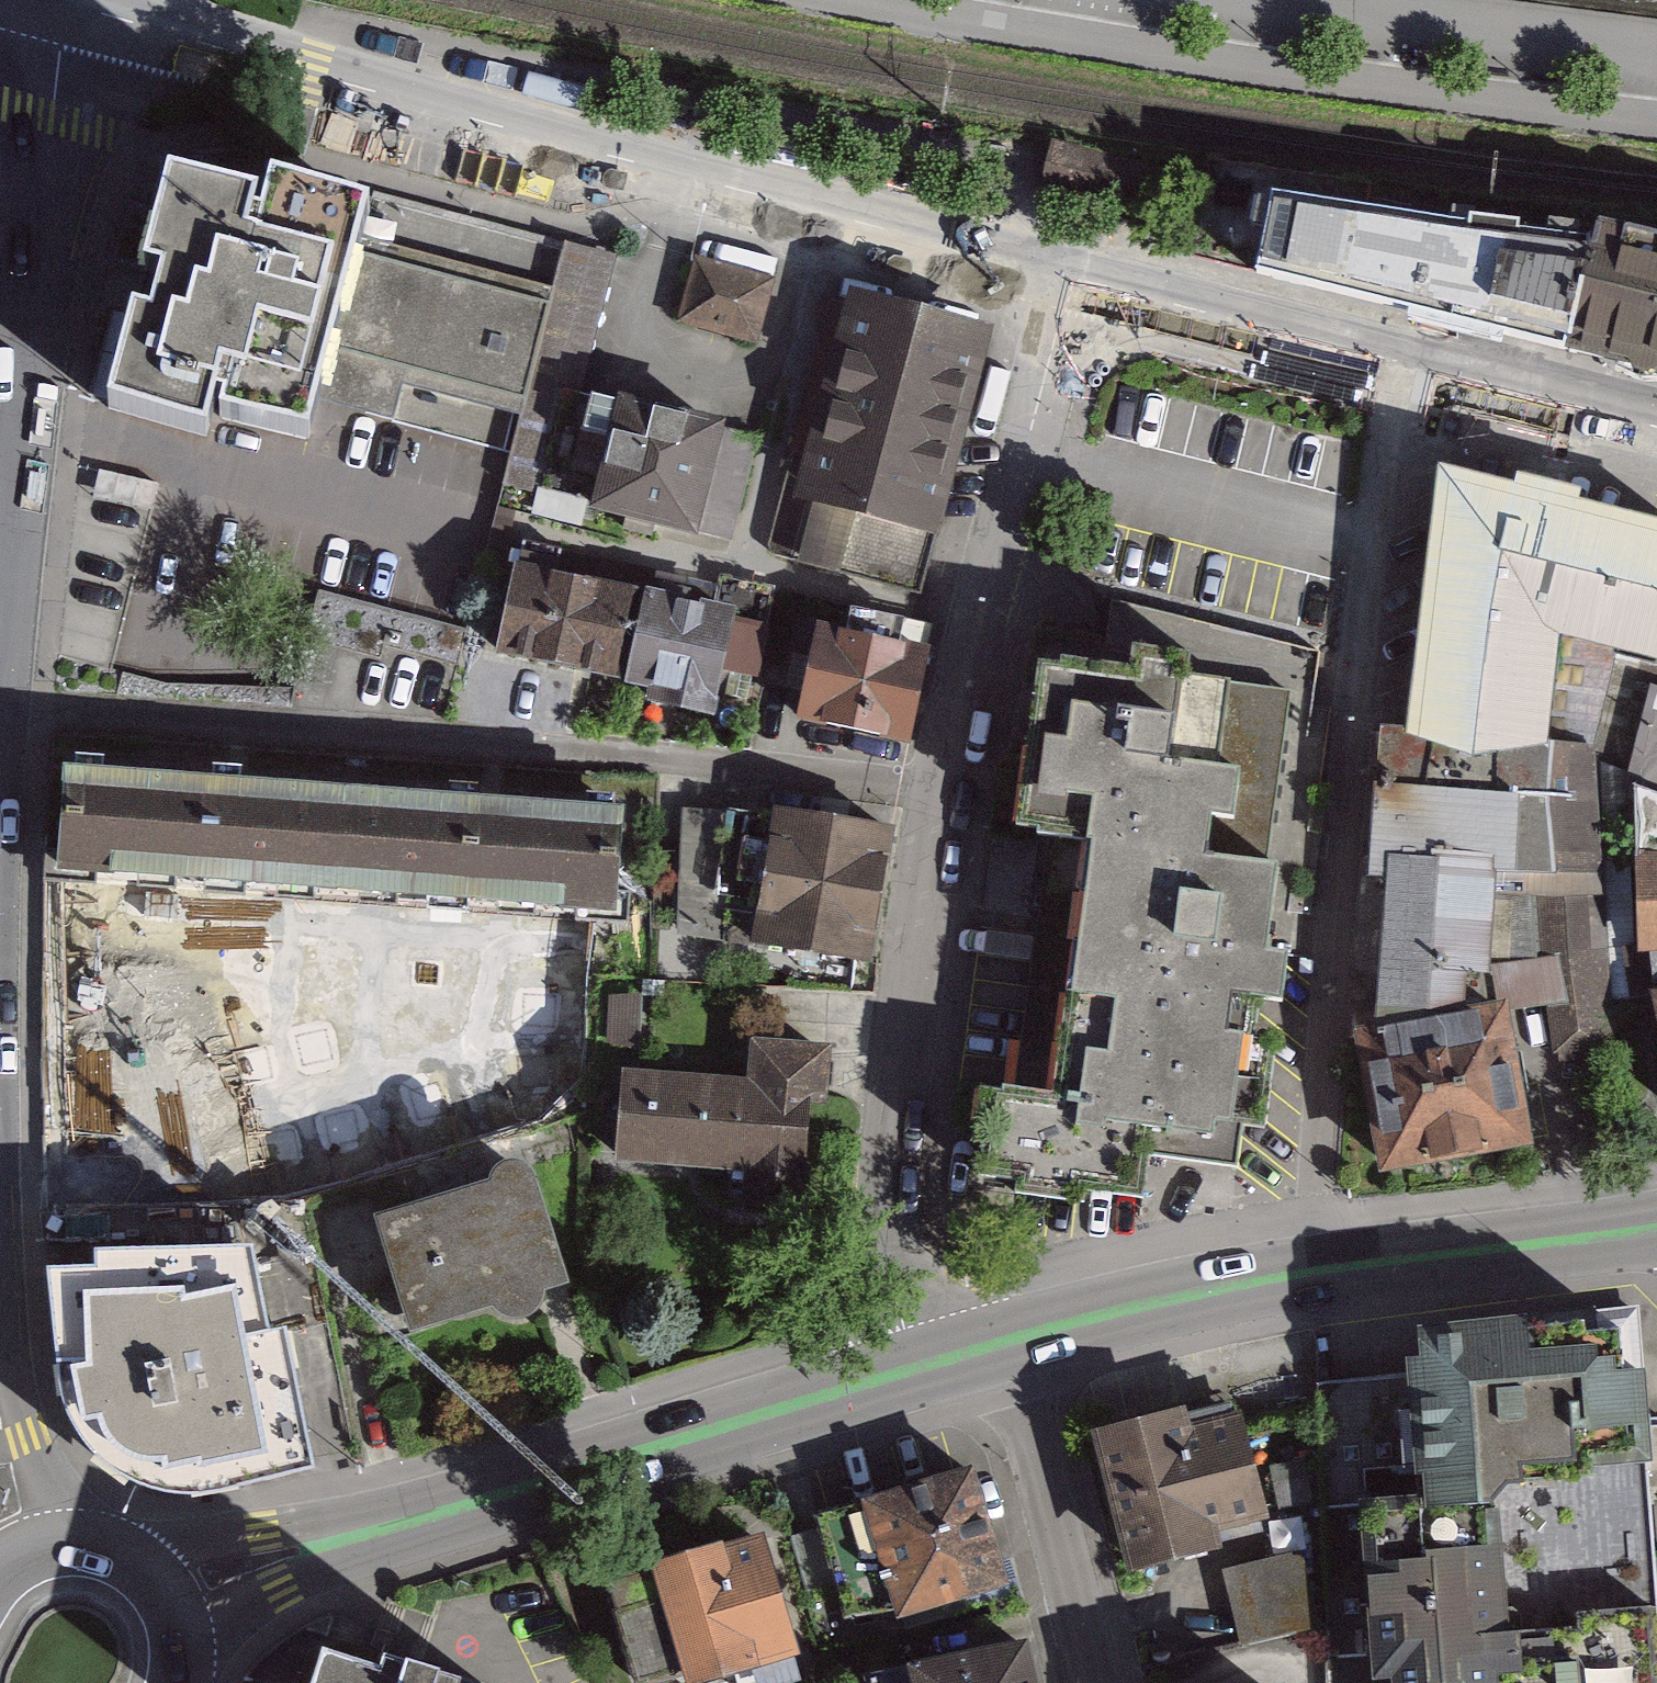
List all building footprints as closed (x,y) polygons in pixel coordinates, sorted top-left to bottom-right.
[(1159,225),(1172,177),(1053,147),(1043,187),(1130,209),(1127,217),(1159,225)] [(1193,254),(1566,354),(1591,241),(1366,210),(1369,186),(1210,162),(1193,254)] [(263,209),(150,189),(112,404),(253,428),(259,393),(349,409),(349,383),(389,204),(269,180),(263,209)] [(580,251),(389,204),(349,383),(532,424),(580,251)] [(1656,377),(1656,239),(1598,227),(1591,241),(1566,354),(1656,377)] [(793,283),(708,260),(690,325),(775,348),(793,283)] [(952,521),(1005,318),(883,287),(835,470),(830,490),(952,521)] [(763,439),(570,392),(546,490),(735,534),(763,439)] [(835,470),(798,460),(772,559),(932,599),(952,521),(830,490),(835,470)] [(1413,733),(1592,785),(1609,640),(1656,653),(1656,515),(1440,472),(1413,733)] [(521,563),(502,657),(635,688),(658,589),(521,563)] [(728,574),(721,603),(751,610),(735,681),(767,689),(791,589),(728,574)] [(721,603),(658,589),(635,688),(729,709),(735,681),(751,610),(721,603)] [(1068,847),(1043,993),(1167,1010),(1148,1156),(1237,1164),(1278,865),(1265,864),(1286,693),(1313,697),(1321,652),(1113,599),(1104,672),(1052,668),(1026,841),(1068,847)] [(824,626),(806,728),(921,748),(943,621),(914,616),(904,640),(824,626)] [(1627,790),(1656,796),(1656,712),(1643,710),(1627,790)] [(1345,1036),(1363,1037),(1500,1012),(1498,995),(1616,989),(1592,785),(1413,733),(1386,730),(1374,855),(1361,856),(1345,1036)] [(65,766),(54,889),(209,902),(219,780),(65,766)] [(370,793),(219,780),(209,902),(361,912),(370,793)] [(1656,961),(1656,796),(1627,790),(1656,961)] [(517,804),(370,793),(361,912),(508,923),(517,804)] [(660,814),(517,804),(508,923),(652,933),(660,814)] [(868,952),(887,829),(780,812),(761,936),(868,952)] [(1148,1156),(1167,1010),(1043,993),(1032,1090),(992,1086),(977,1182),(1142,1203),(1148,1156)] [(1363,1037),(1389,1163),(1524,1136),(1500,1012),(1363,1037)] [(750,1205),(817,1210),(830,1046),(757,1040),(754,1080),(626,1069),(620,1148),(754,1159),(750,1205)] [(491,1182),(378,1216),(412,1327),(493,1303),(501,1311),(512,1315),(522,1315),(531,1312),(539,1305),(542,1296),(544,1288),(569,1280),(535,1169),(528,1163),(520,1160),(512,1159),(503,1162),(496,1167),(492,1174),(491,1182)] [(96,1266),(46,1266),(55,1366),(67,1409),(85,1441),(107,1461),(141,1484),(179,1491),(215,1490),(250,1482),(314,1466),(286,1328),(269,1330),(252,1245),(95,1248),(96,1266)] [(1627,1313),(1419,1332),(1435,1498),(1642,1479),(1627,1313)] [(1229,1404),(1100,1438),(1133,1560),(1210,1540),(1207,1528),(1259,1514),(1229,1404)] [(1353,1452),(1315,1462),(1327,1503),(1364,1493),(1353,1452)] [(1003,1580),(971,1470),(788,1525),(811,1601),(842,1592),(849,1611),(898,1604),(903,1608),(1003,1580)] [(1642,1479),(1435,1498),(1381,1503),(1386,1550),(1367,1552),(1376,1653),(1394,1652),(1397,1682),(1656,1682),(1656,1643),(1642,1479)] [(792,1649),(757,1539),(607,1585),(638,1682),(687,1667),(691,1680),(792,1649)] [(1298,1551),(1225,1570),(1243,1642),(1319,1623),(1298,1551)] [(301,1682),(490,1682),(318,1630),(301,1682)] [(1021,1640),(866,1675),(868,1682),(1033,1682),(1021,1640)]
